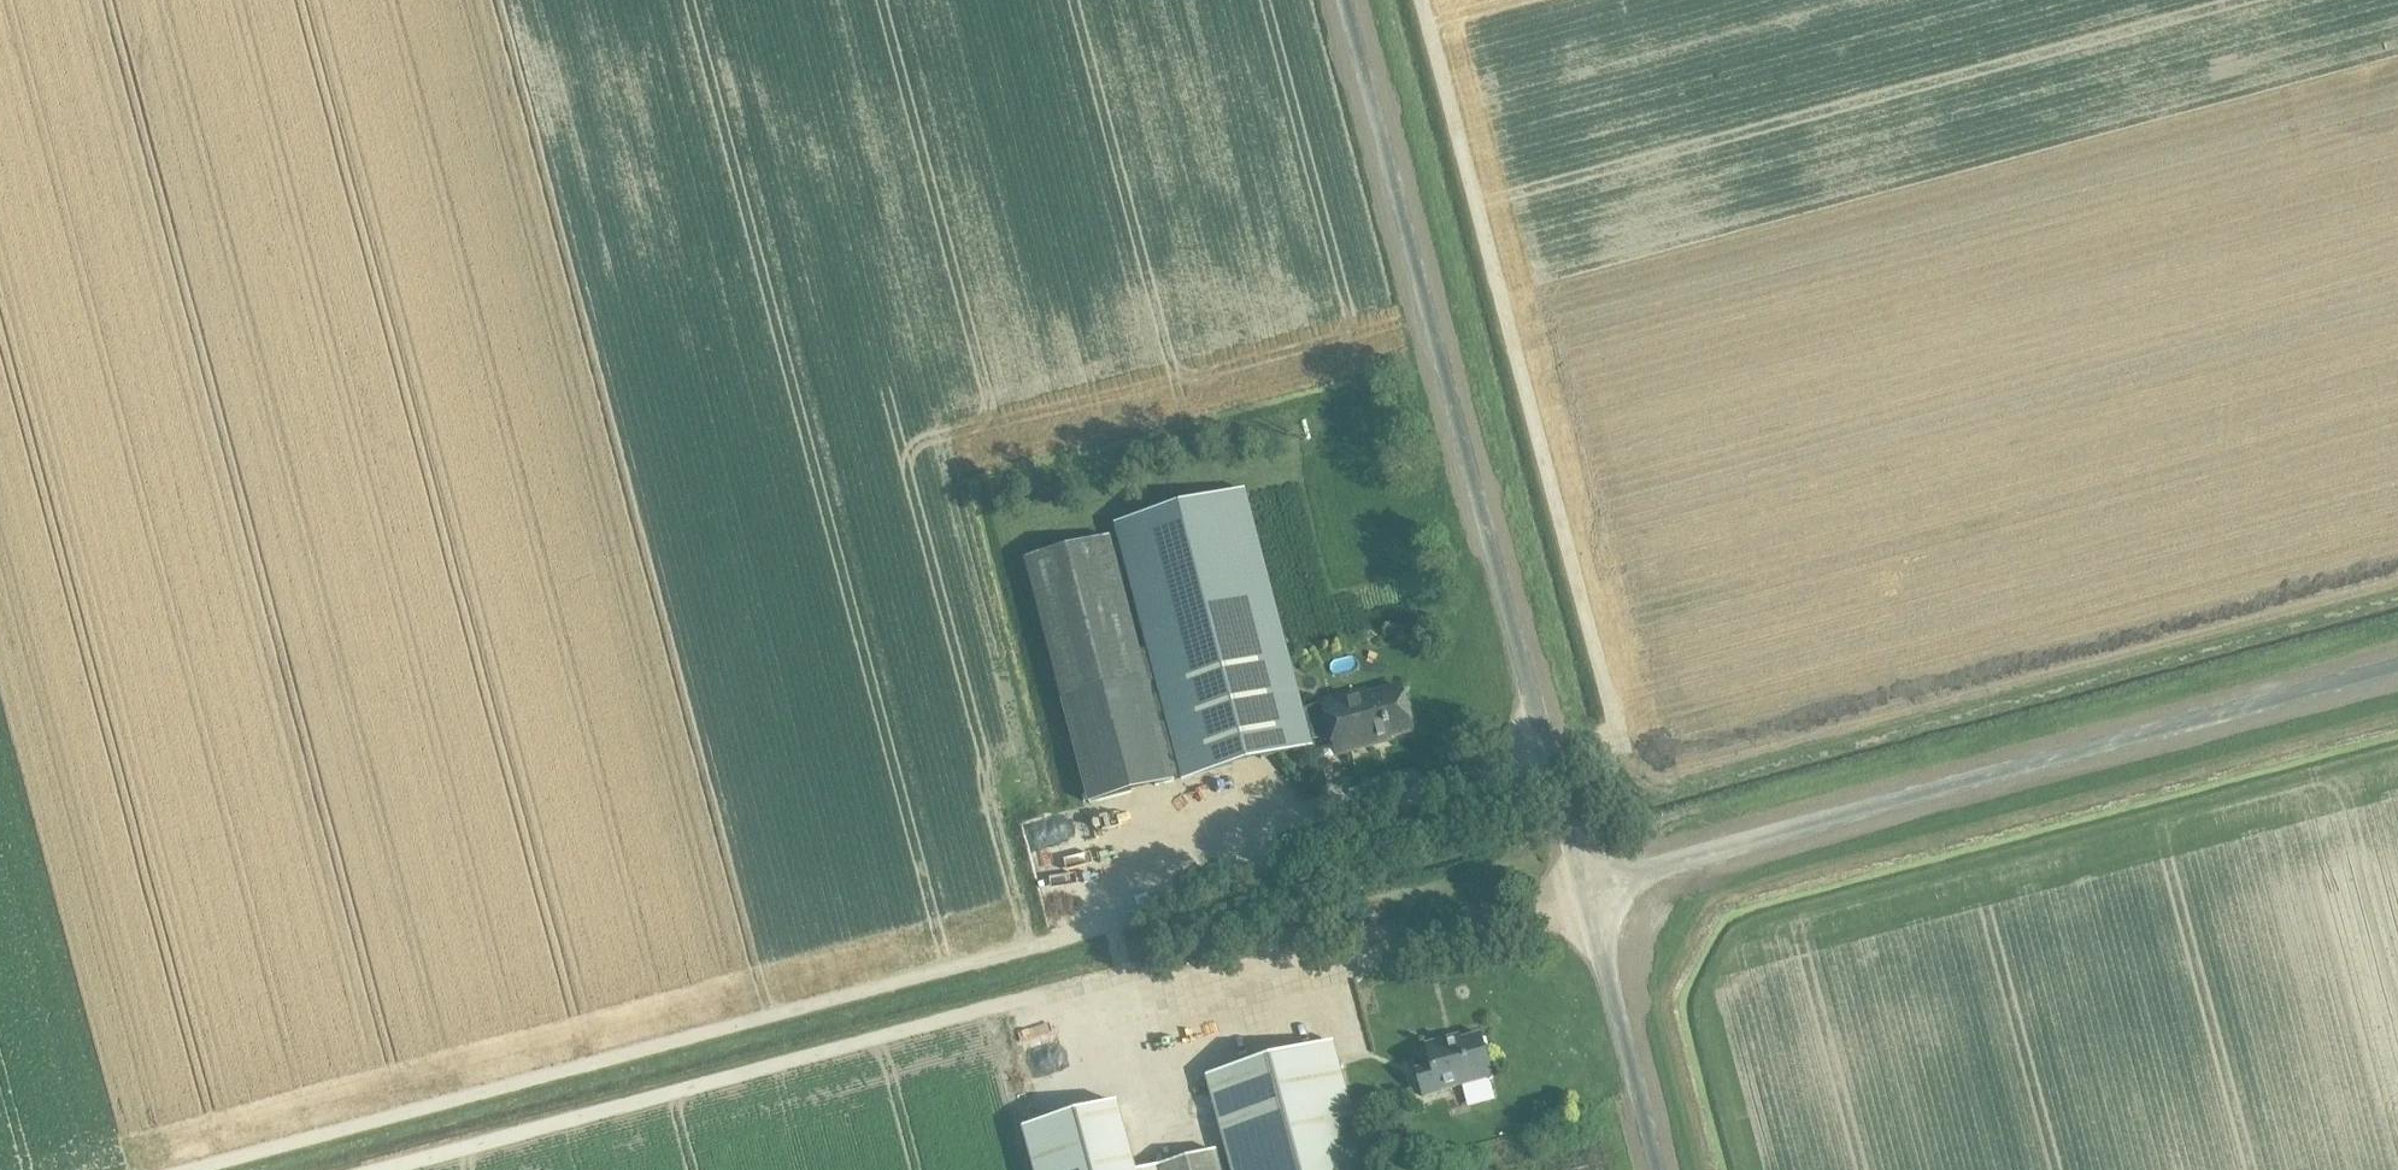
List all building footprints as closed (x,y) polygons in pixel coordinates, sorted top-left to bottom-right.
[(1310,746),(1309,742),(1300,711),(1243,494),(1118,527),(1150,650),(1140,653),(1109,537),(1025,559),(1089,802),(1175,779),(1175,777),(1183,775),(1184,779),(1310,746)] [(1341,700),(1300,711),(1309,742),(1345,732),(1350,751),(1378,744),(1377,741),(1413,731),(1401,688),(1367,697),(1365,692),(1341,698),(1341,700)] [(1492,1077),(1481,1035),(1459,1040),(1449,1042),(1448,1039),(1426,1045),(1428,1053),(1413,1057),(1424,1097),(1440,1093),(1440,1091),(1492,1077)] [(1333,1043),(1207,1077),(1233,1169),(1367,1169),(1333,1043)] [(1117,1103),(1023,1128),(1034,1169),(1135,1169),(1117,1103)] [(1158,1166),(1160,1169),(1221,1169),(1216,1151),(1158,1166)]
